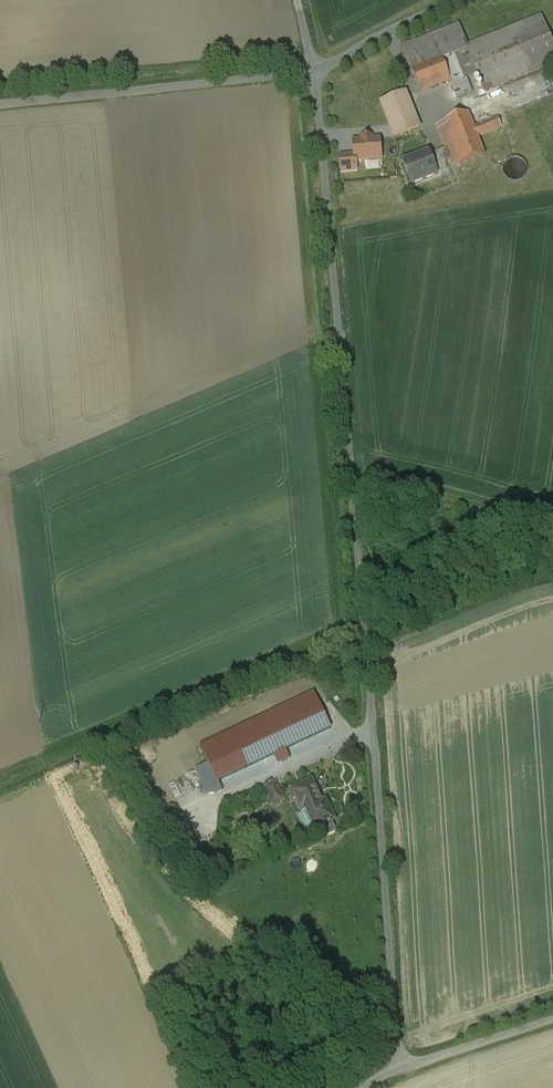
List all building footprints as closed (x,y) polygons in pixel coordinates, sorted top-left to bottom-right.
[(402,48),(420,94),(450,82),(458,104),(552,67),(552,46),(541,16),(467,45),(459,25),(402,48)] [(406,93),(380,103),(395,139),(420,129),(406,93)] [(429,153),(403,164),(411,185),(438,175),(435,167),(450,160),(453,168),(485,156),(477,138),(502,128),(498,119),(473,128),(468,115),(437,126),(446,149),(430,155),(429,153)] [(380,138),(352,140),(353,158),(354,163),(358,163),(382,161),(380,138)] [(354,163),(353,158),(340,159),(341,173),(358,171),(358,163),(354,163)] [(507,174),(525,175),(526,160),(508,159),(507,174)] [(212,755),(202,760),(206,768),(214,786),(340,729),(320,685),(203,737),(212,755)] [(206,768),(202,760),(196,754),(185,750),(177,750),(171,753),(165,759),(162,763),(160,772),(162,783),(168,790),(176,794),(184,796),(192,794),(200,788),(204,782),(206,777),(206,768)] [(321,768),(293,782),(313,822),(341,808),(321,768)] [(289,793),(280,771),(267,776),(276,799),(289,793)]
